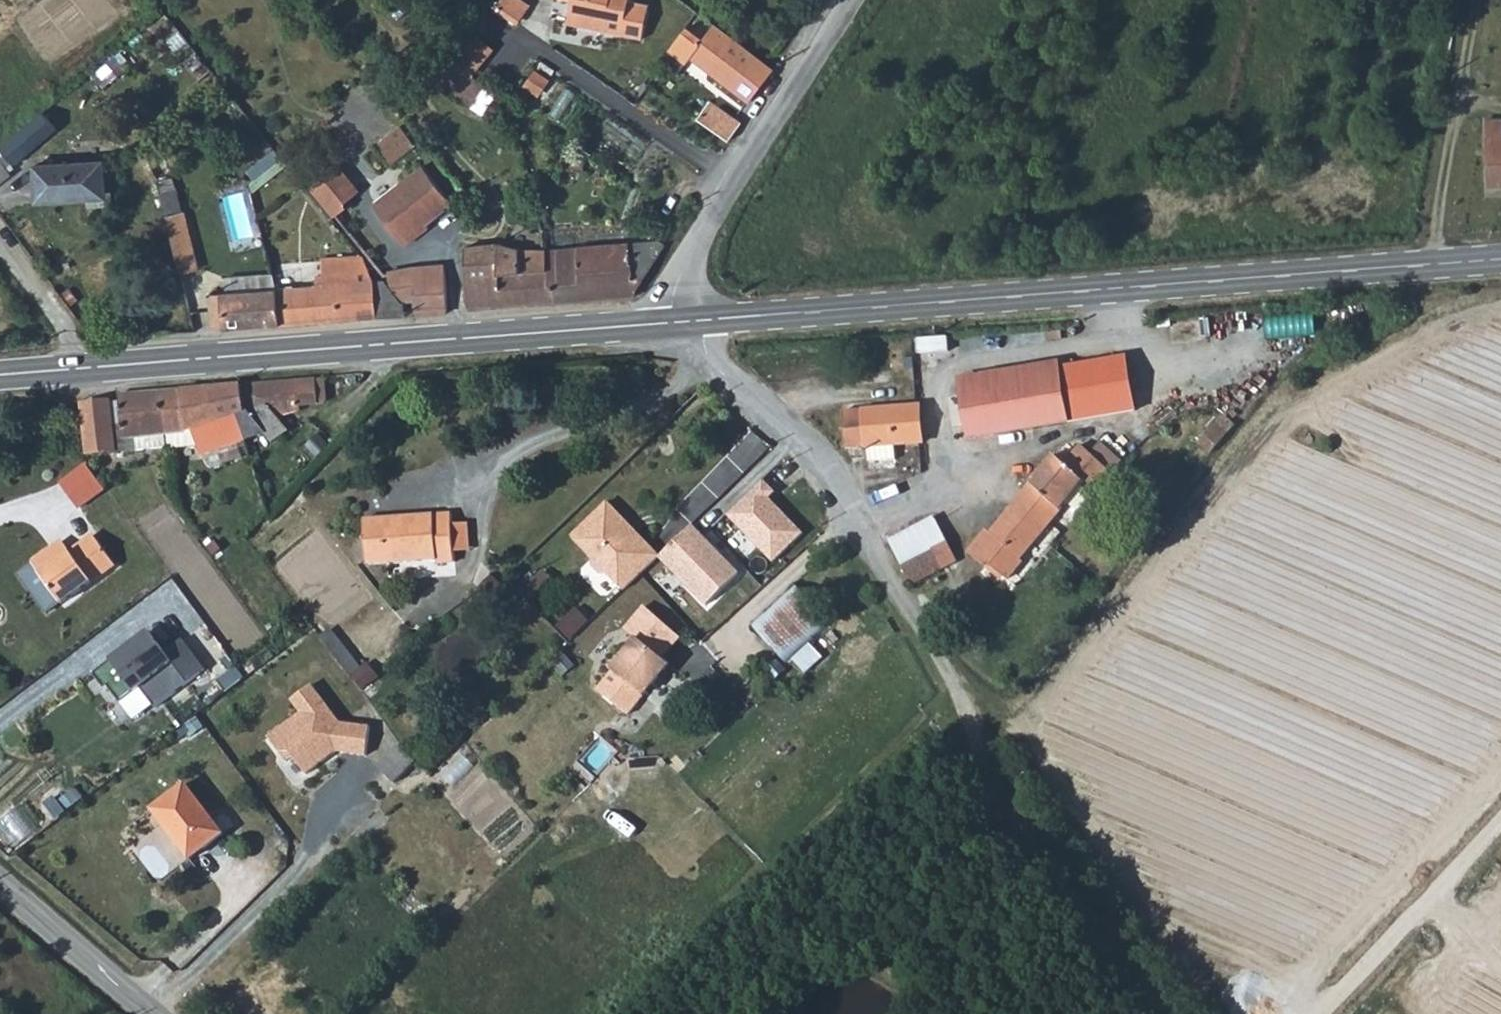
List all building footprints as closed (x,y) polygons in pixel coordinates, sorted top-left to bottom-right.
[(500,9),(524,25),(538,5),(531,0),(506,0),(500,9)] [(629,22),(633,0),(581,0),(581,1),(579,15),(598,18),(597,32),(614,34),(615,21),(629,22)] [(577,29),(597,32),(598,18),(579,15),(577,29)] [(667,46),(672,50),(689,28),(684,24),(667,46)] [(694,54),(697,51),(689,44),(699,31),(693,25),(689,28),(672,50),(686,62),(694,54)] [(753,99),(774,70),(716,25),(706,37),(699,31),(689,44),(697,51),(694,54),(753,99)] [(470,106),(487,82),(455,63),(437,81),(440,83),(452,92),(470,106)] [(527,89),(543,100),(556,80),(541,69),(527,89)] [(452,92),(440,83),(431,94),(442,103),(452,92)] [(507,96),(499,91),(492,99),(500,105),(507,96)] [(1489,120),(1492,187),(1500,187),(1500,119),(1489,120)] [(394,164),(416,145),(399,125),(378,144),(394,164)] [(118,204),(113,154),(104,155),(104,162),(35,167),(37,201),(94,198),(94,206),(118,204)] [(448,196),(418,161),(369,204),(394,234),(415,216),(420,222),(448,196)] [(323,208),(328,216),(357,189),(338,168),(318,186),(331,202),(323,208)] [(180,177),(163,183),(173,214),(190,209),(180,177)] [(420,222),(415,216),(394,234),(401,242),(422,223),(420,222)] [(325,224),(334,235),(339,230),(331,219),(325,224)] [(503,242),(461,247),(469,308),(557,302),(555,267),(546,268),(545,247),(530,248),(503,242)] [(189,243),(173,246),(180,274),(195,270),(189,243)] [(669,243),(545,247),(546,268),(555,267),(557,302),(635,296),(669,243)] [(374,318),(372,296),(371,283),(359,256),(325,259),(326,274),(320,275),(321,288),(276,292),(279,326),(374,318)] [(378,271),(404,302),(405,316),(452,311),(446,263),(378,271)] [(374,318),(402,316),(400,302),(396,302),(379,282),(371,283),(372,296),(374,318)] [(279,326),(276,292),(207,297),(212,327),(225,330),(279,326)] [(1070,418),(1135,407),(1128,360),(1062,371),(1070,418)] [(972,435),(1070,418),(1062,371),(1061,364),(962,381),(972,435)] [(317,381),(260,386),(261,405),(241,407),(242,416),(246,416),(252,438),(269,432),(274,443),(291,432),(315,424),(312,408),(319,407),(317,383),(317,381)] [(327,383),(317,383),(319,407),(329,406),(327,383)] [(260,386),(239,387),(241,407),(261,405),(260,386)] [(242,416),(241,407),(239,387),(160,393),(165,435),(167,451),(199,449),(211,468),(218,471),(222,468),(223,464),(221,450),(252,438),(246,416),(242,416)] [(136,453),(135,439),(165,435),(160,393),(120,397),(120,403),(86,408),(89,455),(136,453)] [(869,447),(897,444),(925,441),(922,407),(867,413),(869,447)] [(847,448),(869,447),(867,413),(844,416),(847,448)] [(1204,444),(1216,454),(1241,425),(1229,415),(1204,444)] [(1099,462),(1111,473),(1118,465),(1086,439),(1081,445),(1099,462)] [(899,458),(897,444),(869,447),(871,461),(899,458)] [(1025,494),(1054,521),(1090,473),(1099,462),(1081,445),(1070,458),(1061,450),(1025,494)] [(92,463),(64,483),(84,510),(112,490),(92,463)] [(1054,521),(1025,494),(994,531),(1025,557),(1054,521)] [(623,594),(658,558),(646,546),(643,549),(627,533),(630,530),(605,506),(570,541),(592,562),(592,570),(600,578),(607,578),(623,594)] [(454,519),(365,523),(367,569),(433,566),(433,573),(456,572),(455,562),(454,534),(454,519)] [(75,549),(92,535),(81,523),(65,536),(75,549)] [(1013,581),(1031,562),(1025,557),(994,531),(974,551),(990,566),(995,562),(1013,581)] [(454,534),(455,562),(470,561),(469,533),(454,534)] [(60,597),(70,608),(122,566),(100,538),(76,556),(64,565),(57,557),(40,570),(60,597)] [(70,547),(57,557),(64,565),(76,556),(70,547)] [(904,563),(915,583),(948,567),(939,547),(904,563)] [(50,605),(60,597),(40,570),(28,579),(50,605)] [(792,664),(836,626),(801,585),(757,624),(792,664)] [(211,668),(187,639),(171,652),(153,630),(118,657),(160,709),(211,668)] [(635,716),(672,664),(640,640),(600,689),(635,716)] [(142,692),(116,660),(98,675),(125,706),(142,692)] [(377,725),(335,720),(338,694),(301,689),(297,724),(276,722),(273,752),(306,756),(373,764),(377,725)] [(157,812),(195,862),(226,839),(190,789),(157,812)]
